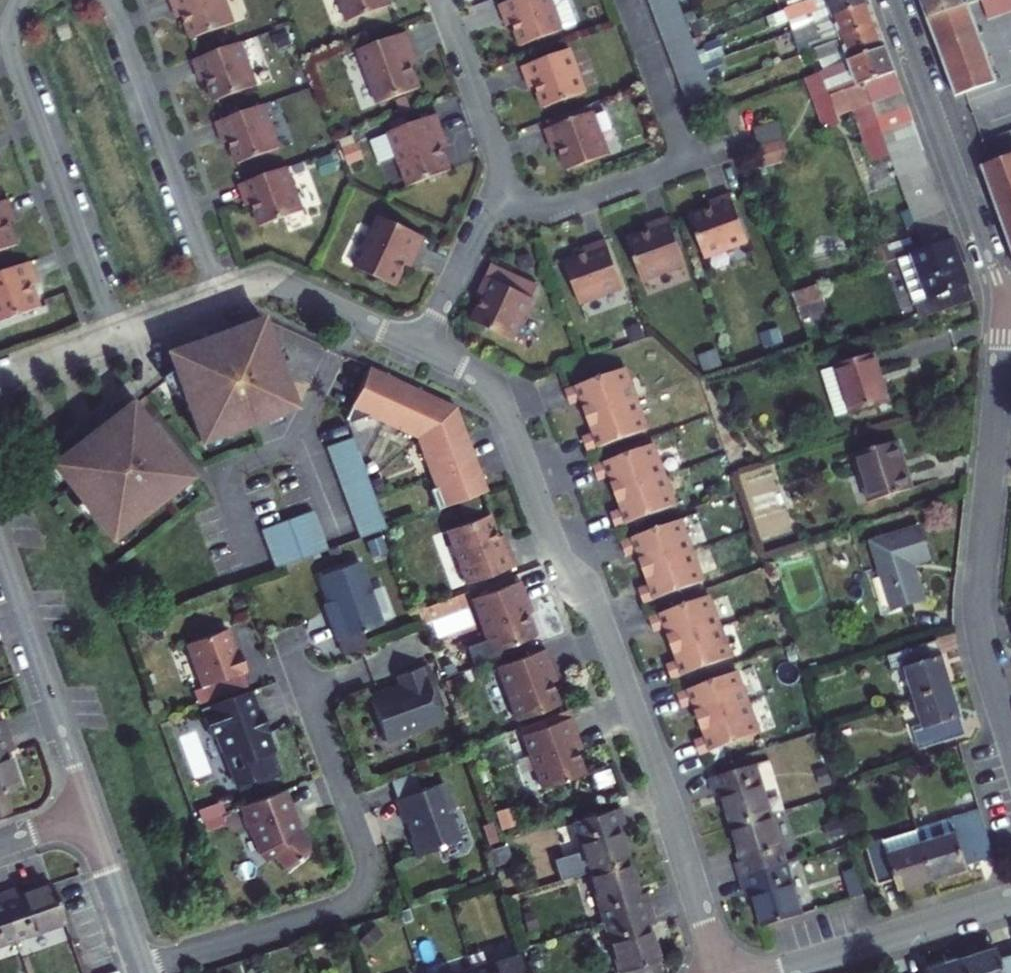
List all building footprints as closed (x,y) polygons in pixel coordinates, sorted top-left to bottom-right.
[(174,14),(180,12),(183,19),(191,41),(233,25),(224,0),(168,0),(174,14)] [(347,23),(389,8),(386,0),(339,0),(347,23)] [(498,7),(503,22),(510,20),(512,26),(520,48),(562,33),(550,0),(517,0),(498,7)] [(828,7),(825,0),(810,0),(805,2),(789,8),(785,10),(789,21),(790,21),(828,7)] [(804,0),(785,0),(789,8),(805,2),(804,0)] [(828,7),(831,17),(869,3),(868,0),(825,0),(828,7)] [(964,5),(963,0),(919,0),(922,6),(926,19),(964,5)] [(987,21),(1010,13),(1010,0),(980,0),(987,21)] [(869,3),(831,17),(840,40),(877,26),(873,14),(869,3)] [(993,83),(964,5),(926,19),(940,56),(954,97),(965,93),(993,83)] [(831,17),(828,7),(790,21),(794,31),(831,17)] [(180,12),(174,14),(176,21),(183,19),(180,12)] [(840,40),(831,17),(794,31),(793,31),(797,43),(821,34),(825,45),(840,40)] [(696,36),(709,31),(704,18),(691,23),(696,36)] [(510,20),(503,22),(506,28),(512,26),(510,20)] [(877,26),(840,40),(844,51),(848,61),(885,47),(881,36),(877,26)] [(291,45),(287,31),(272,37),(277,50),(291,45)] [(358,52),(377,105),(419,90),(411,68),(409,61),(415,59),(406,34),(358,52)] [(825,45),(821,34),(797,43),(801,55),(805,53),(825,45)] [(704,49),(709,62),(720,58),(725,57),(719,40),(703,46),(704,49)] [(820,59),(844,51),(840,40),(825,45),(805,53),(809,64),(820,59)] [(240,44),(191,62),(197,77),(203,74),(206,81),(214,103),(256,88),(240,44)] [(885,47),(848,61),(857,87),(894,72),(890,59),(885,47)] [(704,49),(696,52),(698,57),(701,65),(709,62),(704,49)] [(569,50),(520,68),(526,83),(532,81),(535,88),(543,109),(585,94),(569,50)] [(848,61),(844,51),(820,59),(824,70),(848,61)] [(418,65),(415,59),(409,61),(411,68),(418,65)] [(829,97),(857,87),(848,61),(824,70),(820,72),(829,97)] [(821,122),(837,116),(835,112),(829,97),(820,72),(805,78),(821,122)] [(857,87),(829,97),(835,112),(900,88),(894,72),(857,87)] [(203,74),(197,77),(199,84),(206,81),(203,74)] [(532,81),(526,83),(528,90),(535,88),(532,81)] [(900,88),(835,112),(837,116),(851,111),(859,108),(871,104),(902,93),(900,88)] [(877,119),(907,108),(902,93),(871,104),(877,119)] [(406,97),(396,101),(400,114),(411,110),(406,97)] [(882,133),(877,119),(871,104),(859,108),(875,154),(888,150),(887,149),(882,133)] [(263,106),(214,124),(220,139),(227,137),(229,144),(237,166),(279,150),(263,106)] [(875,154),(859,108),(851,111),(871,164),(891,157),(888,150),(875,154)] [(882,133),(912,122),(907,108),(877,119),(882,133)] [(580,110),(546,122),(548,129),(583,116),(580,110)] [(548,129),(543,131),(549,146),(556,144),(558,150),(566,172),(608,157),(592,113),(583,116),(548,129)] [(437,116),(388,134),(408,188),(450,172),(442,150),(439,143),(446,141),(437,116)] [(759,146),(783,140),(778,122),(754,129),(759,146)] [(918,137),(912,122),(882,133),(887,149),(918,137)] [(363,159),(357,143),(355,144),(352,136),(339,141),(348,164),(363,159)] [(227,137),(220,139),(222,146),(229,144),(227,137)] [(891,157),(893,164),(924,152),(918,137),(887,149),(888,150),(891,157)] [(789,161),(783,140),(759,146),(747,150),(753,171),(789,161)] [(448,148),(446,141),(439,143),(442,150),(448,148)] [(556,144),(549,146),(551,153),(558,150),(556,144)] [(898,178),(929,167),(924,152),(893,164),(898,178)] [(337,170),(331,155),(316,160),(322,176),(337,170)] [(980,166),(996,210),(1010,252),(1010,155),(980,166)] [(898,178),(904,193),(934,182),(929,167),(898,178)] [(286,169),(237,187),(243,202),(249,199),(252,206),(260,228),(302,212),(286,169)] [(904,193),(909,208),(940,197),(934,182),(904,193)] [(748,243),(730,194),(714,200),(717,207),(710,209),(688,217),(704,259),(748,243)] [(909,208),(914,222),(945,211),(940,197),(909,208)] [(249,199),(243,202),(246,208),(252,206),(249,199)] [(714,200),(708,202),(710,209),(717,207),(714,200)] [(7,201),(0,203),(0,253),(17,246),(9,225),(6,218),(13,216),(7,201)] [(919,237),(950,226),(945,211),(914,222),(919,237)] [(13,216),(6,218),(9,225),(15,222),(13,216)] [(378,217),(354,269),(395,288),(405,266),(408,260),(414,263),(425,239),(378,217)] [(648,232),(626,240),(641,282),(685,266),(667,218),(652,223),(654,230),(648,232)] [(645,226),(648,232),(654,230),(652,223),(645,226)] [(955,240),(950,226),(919,237),(921,241),(924,250),(955,240)] [(920,319),(974,300),(961,265),(957,254),(960,253),(955,240),(924,250),(899,259),(920,319)] [(585,255),(563,263),(579,305),(623,289),(605,241),(590,246),(592,253),(585,255)] [(921,241),(890,251),(893,261),(899,259),(924,250),(921,241)] [(880,266),(893,261),(890,251),(887,244),(874,248),(880,266)] [(590,246),(583,249),(585,255),(592,253),(590,246)] [(530,254),(517,258),(520,270),(533,267),(530,254)] [(408,260),(405,266),(411,269),(414,263),(408,260)] [(30,263),(0,274),(0,324),(40,309),(32,287),(29,281),(36,278),(30,263)] [(491,265),(485,278),(508,288),(513,276),(491,265)] [(513,276),(508,288),(530,299),(536,286),(513,276)] [(36,278),(29,281),(32,287),(38,285),(36,278)] [(508,288),(485,278),(478,293),(484,296),(482,302),(472,323),(512,342),(532,300),(530,299),(508,288)] [(823,298),(818,285),(792,293),(797,307),(823,298)] [(475,299),(482,302),(484,296),(478,293),(475,299)] [(199,348),(173,368),(183,397),(200,443),(202,441),(221,434),(266,418),(280,413),(294,408),(278,362),(273,349),(262,320),(261,318),(196,342),(199,348)] [(644,338),(639,324),(627,329),(632,343),(644,338)] [(778,329),(760,334),(764,348),(782,343),(778,329)] [(167,353),(173,368),(199,348),(196,342),(183,347),(167,353)] [(280,346),(273,349),(278,362),(285,360),(280,346)] [(716,350),(698,356),(704,372),(722,366),(716,350)] [(837,367),(851,413),(887,402),(873,356),(837,367)] [(835,418),(851,413),(837,367),(821,372),(835,418)] [(178,399),(183,397),(173,368),(161,378),(178,399)] [(369,368),(345,419),(347,424),(368,417),(416,439),(434,489),(429,490),(437,510),(487,492),(480,472),(466,436),(456,407),(424,393),(402,382),(369,368)] [(582,439),(588,454),(648,431),(625,370),(565,392),(570,406),(580,403),(593,435),(582,439)] [(116,413),(105,421),(109,425),(133,406),(130,402),(116,413)] [(105,421),(51,464),(52,466),(62,478),(80,502),(90,514),(110,539),(112,538),(128,525),(169,493),(185,480),(189,477),(133,406),(109,425),(105,421)] [(280,413),(266,418),(269,428),(283,422),(280,413)] [(221,434),(202,441),(206,451),(225,444),(221,434)] [(326,447),(360,539),(386,529),(352,438),(326,447)] [(868,502),(912,489),(897,441),(854,454),(868,502)] [(610,514),(616,529),(676,507),(652,445),(593,467),(599,482),(609,478),(621,511),(610,514)] [(52,466),(47,471),(56,482),(62,478),(52,466)] [(185,480),(169,493),(175,501),(191,488),(185,480)] [(80,502),(74,506),(84,518),(90,514),(80,502)] [(261,530),(276,570),(327,551),(312,511),(261,530)] [(466,585),(515,567),(505,542),(499,544),(496,538),(488,516),(446,531),(466,585)] [(639,590),(644,604),(704,582),(681,521),(621,543),(627,558),(637,554),(649,586),(639,590)] [(128,525),(112,538),(118,545),(134,533),(128,525)] [(912,564),(929,559),(919,528),(871,543),(893,610),(924,600),(912,564)] [(503,536),(496,538),(499,544),(505,542),(503,536)] [(386,551),(380,537),(365,542),(371,557),(386,551)] [(336,624),(331,626),(337,642),(363,632),(382,625),(359,562),(318,577),(328,603),(336,624)] [(491,653),(515,644),(533,638),(525,615),(523,609),(529,607),(520,581),(471,599),(487,641),(491,653)] [(244,606),(240,594),(229,598),(234,610),(244,606)] [(667,666),(672,680),(732,658),(709,597),(649,619),(655,633),(665,630),(677,662),(667,666)] [(323,604),(331,626),(336,624),(328,603),(323,604)] [(423,624),(436,619),(431,607),(418,612),(423,624)] [(529,607),(523,609),(525,615),(532,613),(529,607)] [(202,688),(225,679),(242,673),(246,672),(238,651),(235,653),(226,630),(186,645),(202,688)] [(363,632),(337,642),(343,657),(368,648),(363,632)] [(518,652),(515,644),(491,653),(487,641),(467,648),(474,668),(518,652)] [(905,670),(943,659),(938,642),(888,657),(894,674),(905,670)] [(545,650),(496,667),(516,722),(559,706),(550,684),(548,677),(554,675),(545,650)] [(952,688),(943,659),(905,670),(914,700),(952,688)] [(428,665),(421,668),(429,688),(436,686),(428,665)] [(389,688),(368,696),(385,743),(441,722),(429,688),(421,668),(396,677),(399,687),(390,690),(389,688)] [(225,679),(230,694),(247,687),(242,673),(225,679)] [(695,742),(701,756),(760,734),(738,673),(678,695),(683,709),(693,705),(705,738),(695,742)] [(443,682),(447,692),(466,685),(463,675),(443,682)] [(548,677),(550,684),(557,681),(554,675),(548,677)] [(230,694),(225,679),(202,688),(194,691),(199,705),(230,694)] [(914,700),(923,730),(961,719),(952,688),(914,700)] [(261,730),(255,715),(259,714),(250,691),(199,710),(209,735),(216,733),(223,753),(225,754),(225,755),(238,792),(281,776),(272,753),(275,752),(267,731),(267,730),(266,729),(265,729),(263,729),(261,730)] [(261,713),(259,714),(255,715),(261,730),(263,729),(265,729),(266,729),(267,730),(267,731),(268,731),(261,713)] [(570,718),(522,736),(542,790),(584,774),(575,752),(573,746),(580,743),(570,718)] [(966,737),(961,719),(923,730),(914,733),(920,751),(966,737)] [(18,787),(6,753),(13,750),(8,735),(0,737),(0,816),(9,813),(2,793),(18,787)] [(573,746),(575,752),(582,749),(580,743),(573,746)] [(920,770),(911,764),(903,774),(912,781),(920,770)] [(732,828),(770,816),(755,766),(709,780),(715,796),(722,794),(723,798),(732,828)] [(390,781),(397,800),(420,791),(413,772),(390,781)] [(827,772),(817,774),(821,789),(831,786),(827,772)] [(901,778),(884,774),(881,787),(898,791),(901,778)] [(397,800),(395,801),(403,824),(408,822),(413,836),(411,839),(417,858),(459,842),(448,813),(453,811),(442,783),(420,791),(397,800)] [(242,807),(251,832),(257,835),(257,836),(262,850),(263,852),(264,853),(266,855),(268,856),(270,856),(272,856),(273,856),(286,871),(309,852),(295,836),(299,833),(293,818),(296,817),(286,790),(242,807)] [(198,810),(202,821),(221,814),(225,813),(221,802),(198,810)] [(501,830),(517,824),(512,807),(495,813),(501,830)] [(589,873),(627,861),(616,827),(624,824),(619,809),(573,823),(589,873)] [(917,830),(922,846),(957,835),(966,867),(994,858),(980,811),(917,830)] [(221,814),(202,821),(206,831),(225,825),(221,814)] [(741,880),(786,866),(770,816),(732,828),(740,852),(743,862),(736,864),(741,880)] [(847,836),(843,822),(825,827),(829,841),(847,836)] [(492,823),(482,827),(488,845),(498,842),(492,823)] [(883,841),(888,856),(922,846),(917,830),(883,841)] [(968,872),(966,867),(957,835),(922,846),(933,883),(968,872)] [(888,856),(883,841),(866,846),(878,886),(895,881),(888,856)] [(507,846),(493,850),(498,865),(512,861),(507,846)] [(933,883),(922,846),(888,856),(895,881),(899,893),(933,883)] [(604,923),(650,909),(645,893),(638,895),(627,861),(589,873),(604,923)] [(763,928),(802,916),(786,866),(741,880),(746,895),(752,893),(754,896),(763,928)] [(851,900),(865,896),(856,870),(843,874),(851,900)] [(64,923),(51,885),(17,897),(14,890),(0,895),(0,899),(14,940),(64,923)] [(14,940),(0,899),(0,945),(14,940)] [(658,961),(647,927),(655,924),(650,909),(604,923),(620,972),(621,972),(658,961)] [(408,910),(399,913),(403,924),(412,921),(408,910)] [(531,912),(522,916),(526,930),(536,927),(531,912)] [(996,958),(992,948),(958,958),(962,972),(1000,972),(996,958)] [(538,953),(528,956),(532,969),(542,967),(538,953)] [(1000,972),(1010,972),(1010,957),(1010,954),(996,958),(1000,972)] [(522,955),(471,971),(472,972),(527,972),(522,955)] [(958,958),(923,969),(925,972),(962,972),(958,958)]
